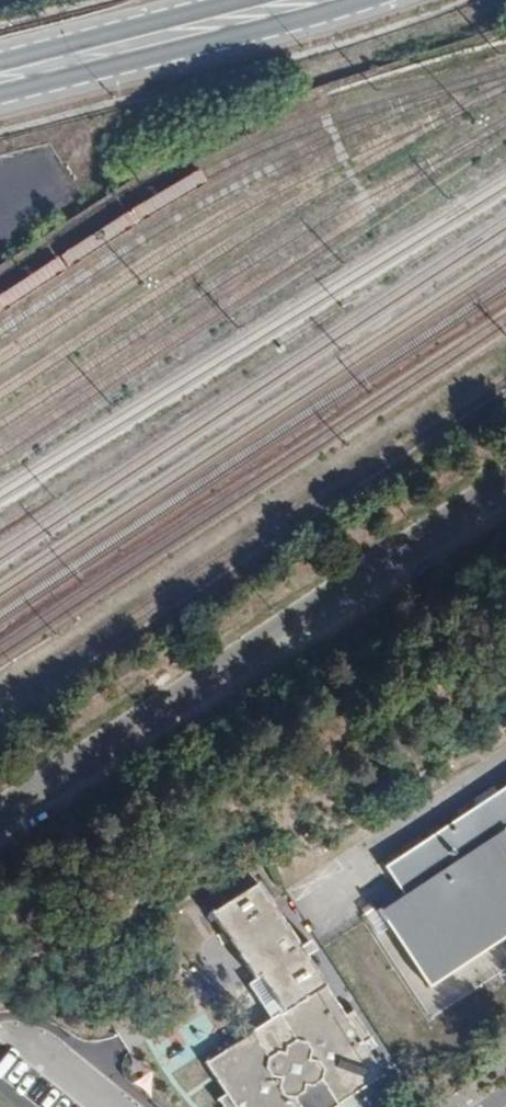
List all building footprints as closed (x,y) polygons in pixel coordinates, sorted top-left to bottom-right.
[(387,870),(407,900),(382,917),(432,992),(505,942),(505,790),(387,870)] [(255,893),(210,923),(252,993),(262,987),(284,1022),(276,1026),(291,1053),(266,1069),(250,1046),(204,1077),(224,1106),(355,1106),(383,1088),(363,1057),(374,1051),(354,1021),(346,1026),(307,966),(255,893)]
